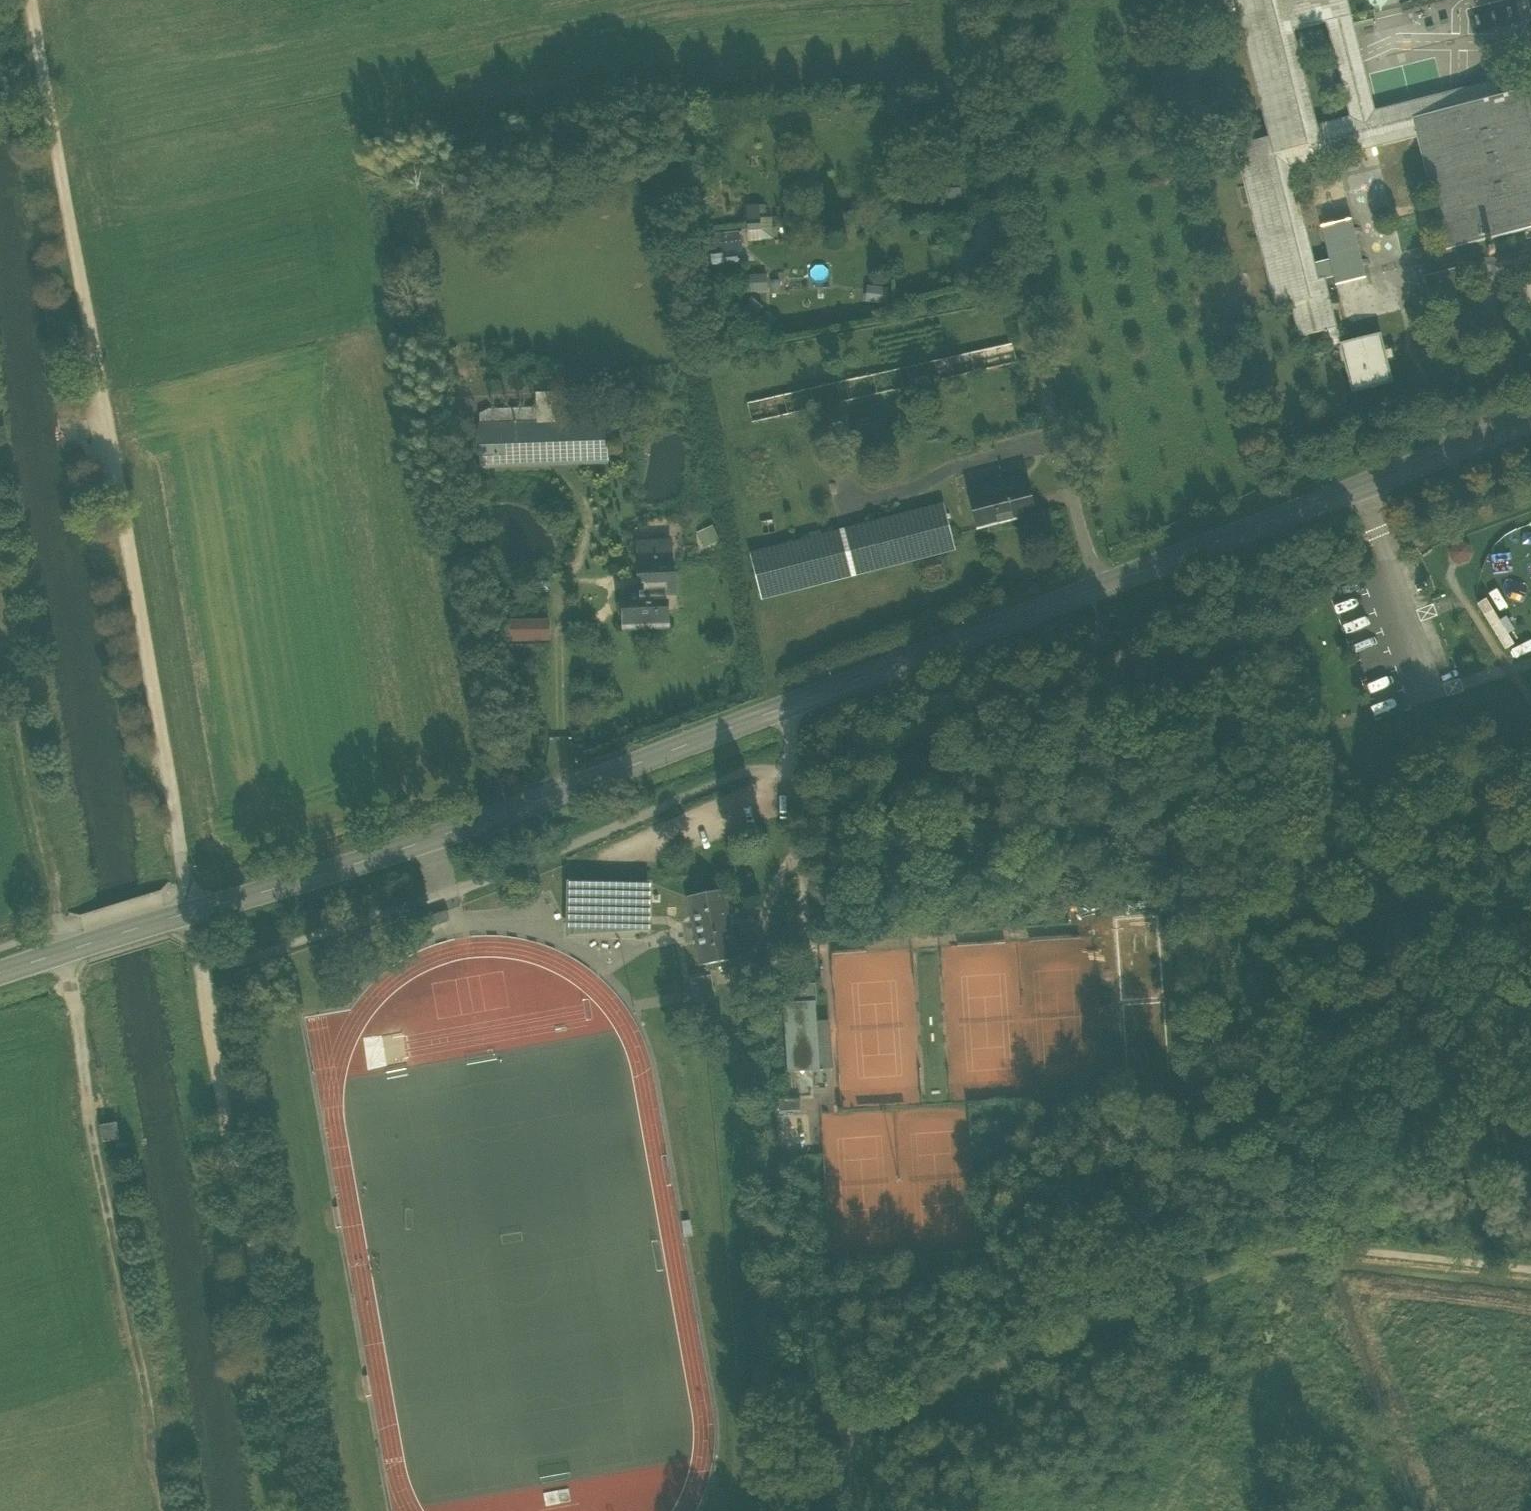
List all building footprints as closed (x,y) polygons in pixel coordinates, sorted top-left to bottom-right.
[(1267,138),(1316,126),(1293,31),(1324,23),(1351,17),(1347,0),(1232,0),(1267,138)] [(1351,17),(1324,23),(1348,118),(1351,117),(1355,135),(1287,152),(1291,169),(1382,147),(1377,128),(1500,97),(1496,81),(1375,111),(1351,17)] [(1446,253),(1530,232),(1530,89),(1500,97),(1377,128),(1382,147),(1417,138),(1446,253)] [(1289,305),(1297,337),(1337,327),(1325,279),(1325,278),(1319,279),(1315,264),(1291,169),(1287,152),(1355,135),(1351,117),(1348,118),(1316,126),(1267,138),(1233,147),(1274,308),(1289,305)] [(749,226),(749,231),(761,230),(760,206),(751,207),(751,203),(746,203),(748,227),(749,226)] [(1325,278),(1325,279),(1333,277),(1336,285),(1342,284),(1366,278),(1351,220),(1321,227),(1329,260),(1315,264),(1319,279),(1325,278)] [(740,231),(705,234),(707,249),(741,247),(740,231)] [(1424,278),(1435,322),(1470,314),(1459,269),(1424,278)] [(767,274),(749,275),(749,293),(768,292),(767,274)] [(889,288),(867,285),(865,302),(887,305),(889,288)] [(1340,345),(1352,392),(1391,383),(1379,335),(1340,345)] [(747,403),(752,423),(1018,363),(1013,344),(747,403)] [(537,423),(569,422),(568,405),(568,392),(535,393),(536,407),(537,423)] [(579,405),(568,405),(569,422),(602,421),(601,396),(579,397),(579,405)] [(480,425),(537,423),(536,407),(480,409),(480,425)] [(480,425),(482,467),(608,463),(607,421),(602,421),(569,422),(537,423),(480,425)] [(1025,476),(1012,480),(1013,486),(1027,482),(1025,476)] [(969,491),(978,529),(1035,515),(1027,482),(1013,486),(1012,480),(988,486),(989,492),(972,496),(970,490),(969,491)] [(988,486),(970,490),(972,496),(989,492),(988,486)] [(751,556),(761,598),(764,598),(955,549),(945,506),(755,554),(751,556)] [(713,525),(697,532),(704,548),(720,541),(713,525)] [(638,545),(639,557),(671,556),(671,543),(638,545)] [(672,573),(671,556),(639,557),(640,577),(644,577),(645,592),(623,593),(625,628),(668,627),(667,594),(677,593),(676,573),(672,573)] [(549,622),(503,622),(503,640),(550,639),(549,622)] [(568,922),(569,883),(567,881),(566,935),(651,929),(651,882),(644,884),(643,924),(568,922)] [(644,884),(569,883),(568,922),(643,924),(644,884)] [(688,898),(701,965),(710,963),(736,959),(724,891),(688,898)] [(417,911),(423,929),(433,926),(430,917),(427,908),(417,911)] [(435,915),(438,924),(446,921),(443,912),(435,915)] [(435,915),(430,917),(433,926),(438,924),(435,915)] [(690,979),(696,1013),(718,1009),(711,975),(690,979)] [(781,987),(782,1005),(783,1005),(783,1004),(815,1002),(816,1002),(815,984),(781,987)] [(783,1005),(788,1072),(820,1070),(817,1022),(815,1002),(783,1004),(783,1005)] [(817,1022),(820,1070),(832,1070),(829,1021),(817,1022)] [(779,1101),(779,1113),(801,1111),(801,1099),(779,1101)] [(101,1126),(103,1142),(120,1139),(118,1123),(101,1126)]
